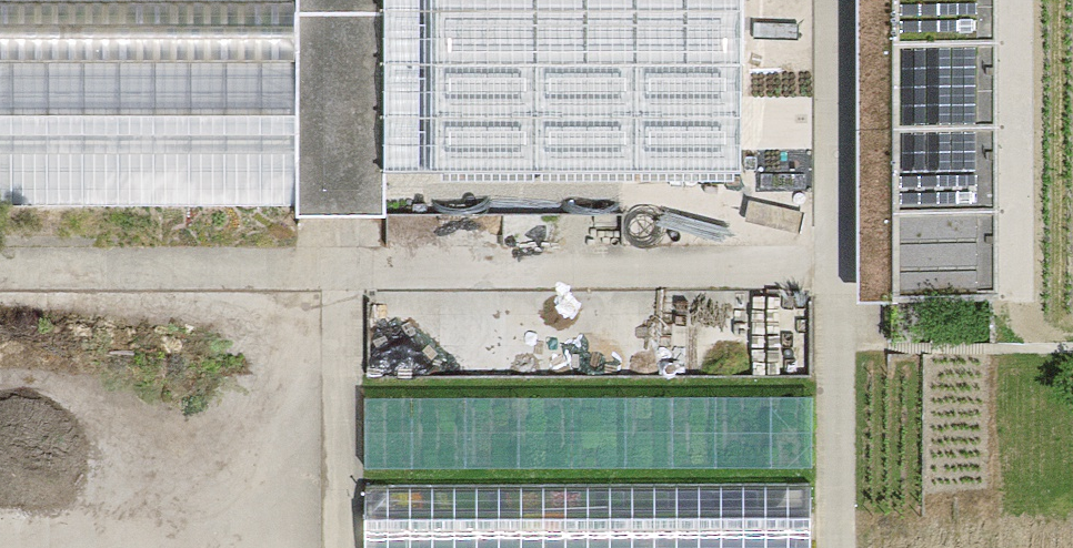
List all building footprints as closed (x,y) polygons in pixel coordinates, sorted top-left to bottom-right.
[(294,215),(382,215),(382,190),(382,0),(294,0),(294,215)] [(741,0),(382,0),(382,190),(740,190),(741,0)] [(858,303),(996,301),(996,0),(857,0),(858,303)] [(0,58),(0,203),(293,203),(293,59),(0,58)] [(816,473),(368,476),(369,547),(817,547),(816,473)]
